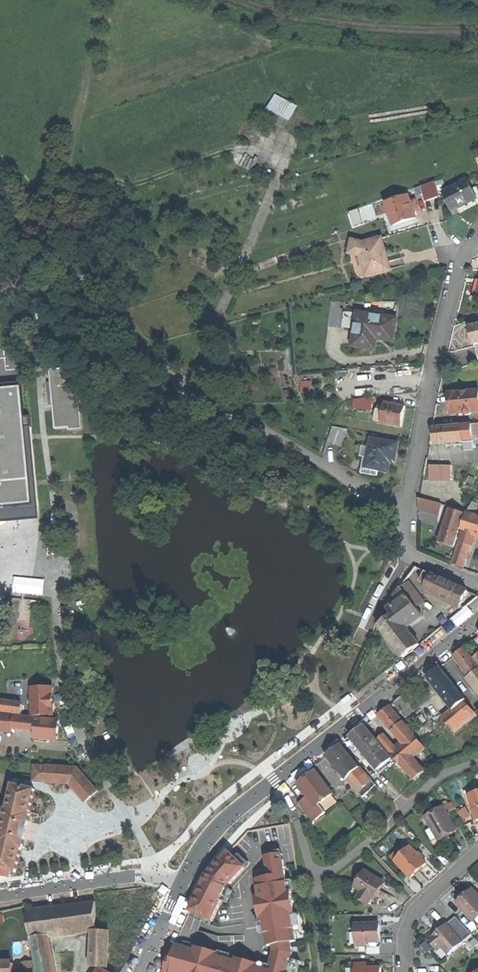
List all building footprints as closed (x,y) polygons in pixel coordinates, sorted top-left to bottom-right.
[(292,121),(300,106),(277,94),(269,109),(292,121)] [(467,180),(443,193),(453,212),(466,204),(477,199),(467,180)] [(420,188),(425,202),(440,196),(435,182),(420,188)] [(386,203),(393,226),(416,218),(414,212),(419,210),(418,207),(415,200),(411,202),(408,195),(386,203)] [(366,276),(390,270),(388,262),(382,238),(363,244),(352,241),(349,254),(361,256),(366,276)] [(378,350),(380,339),(387,340),(395,342),(398,320),(355,313),(350,345),(378,350)] [(470,327),(472,335),(474,345),(477,344),(477,325),(470,327)] [(203,345),(211,348),(216,336),(208,333),(203,345)] [(71,430),(85,429),(78,372),(52,373),(57,429),(71,427),(71,430)] [(42,518),(29,382),(0,384),(0,522),(42,518)] [(477,412),(477,390),(449,393),(451,405),(451,414),(458,414),(457,412),(462,412),(465,415),(469,415),(472,412),(477,412)] [(353,408),(371,411),(374,398),(355,400),(353,408)] [(382,423),(402,426),(404,415),(405,406),(386,403),(384,411),(378,410),(376,421),(382,422),(382,423)] [(463,435),(472,434),(475,465),(477,465),(477,424),(433,428),(435,444),(439,444),(463,441),(463,435)] [(342,448),(347,432),(333,427),(328,443),(342,448)] [(391,462),(395,463),(396,456),(399,443),(371,438),(368,456),(365,456),(362,473),(378,476),(379,470),(389,472),(391,462)] [(424,474),(435,476),(437,463),(426,461),(424,474)] [(440,542),(454,547),(465,514),(452,510),(453,507),(435,502),(435,503),(420,499),(419,519),(429,521),(446,526),(440,542)] [(464,568),(475,534),(477,535),(477,516),(467,513),(462,530),(463,530),(460,542),(452,564),(464,568)] [(433,544),(419,540),(418,551),(428,555),(433,544)] [(456,605),(461,607),(468,591),(426,572),(422,582),(428,589),(427,591),(456,605)] [(410,582),(402,588),(416,606),(424,600),(410,582)] [(403,658),(420,644),(406,626),(417,618),(422,614),(416,606),(402,588),(401,587),(390,602),(387,608),(392,615),(379,626),(403,658)] [(465,648),(456,654),(454,656),(470,677),(477,687),(477,665),(465,648)] [(457,733),(477,716),(466,700),(440,667),(430,675),(427,677),(453,709),(443,717),(457,733)] [(36,717),(56,717),(56,704),(55,690),(35,690),(36,717)] [(407,717),(420,707),(408,692),(395,702),(407,717)] [(60,741),(61,729),(61,721),(39,720),(39,718),(16,717),(16,715),(24,716),(25,706),(1,703),(0,705),(0,739),(14,741),(15,726),(38,728),(38,740),(60,741)] [(391,754),(392,753),(416,780),(426,772),(413,758),(426,747),(415,734),(391,706),(382,713),(379,715),(404,743),(397,749),(384,735),(379,739),(391,754)] [(415,732),(428,747),(450,729),(432,706),(421,716),(426,724),(415,732)] [(360,747),(378,770),(392,759),(366,726),(355,734),(346,741),(354,752),(360,747)] [(328,756),(347,780),(349,778),(355,787),(363,797),(377,785),(368,775),(361,767),(342,745),(332,753),(328,756)] [(84,802),(97,791),(80,769),(32,765),(31,781),(48,783),(48,784),(72,785),(84,802)] [(306,779),(300,784),(306,792),(309,796),(308,798),(300,804),(313,824),(327,812),(321,804),(334,794),(317,771),(306,779)] [(21,873),(26,848),(29,848),(29,846),(36,847),(39,832),(42,817),(35,815),(36,813),(34,813),(38,791),(16,787),(11,810),(9,810),(9,812),(2,811),(1,817),(7,818),(4,836),(0,835),(0,842),(2,843),(2,846),(4,846),(0,864),(0,868),(5,869),(4,875),(15,877),(16,871),(21,873)] [(469,795),(476,822),(477,821),(477,793),(469,795)] [(451,839),(450,836),(457,831),(444,808),(426,818),(433,829),(428,832),(437,847),(446,842),(451,839)] [(465,809),(458,813),(463,821),(470,817),(465,809)] [(200,915),(213,921),(231,883),(246,868),(237,859),(250,846),(251,864),(255,863),(296,856),(291,823),(248,830),(209,873),(191,910),(200,915)] [(246,868),(251,864),(250,846),(237,859),(246,868)] [(420,872),(427,864),(411,846),(405,852),(396,861),(412,879),(420,872)] [(392,857),(396,861),(405,852),(402,848),(392,857)] [(176,941),(162,971),(301,971),(309,937),(296,856),(255,863),(270,951),(266,964),(176,941)] [(384,892),(381,890),(385,883),(364,870),(349,892),(369,905),(373,898),(377,900),(380,896),(384,892)] [(477,926),(477,896),(472,890),(465,896),(457,903),(477,926)] [(31,939),(38,971),(53,971),(45,936),(98,929),(97,902),(28,911),(31,939)] [(368,942),(381,942),(381,934),(381,923),(356,924),(356,947),(368,947),(368,942)] [(428,945),(442,961),(463,942),(448,924),(438,932),(436,930),(432,934),(427,937),(431,942),(428,945)] [(94,967),(107,968),(110,931),(96,931),(94,967)] [(33,962),(24,964),(25,971),(35,971),(33,962)] [(14,963),(0,964),(0,971),(15,971),(14,963)] [(382,968),(370,968),(370,970),(367,970),(367,963),(355,963),(355,971),(382,971),(382,968)]
